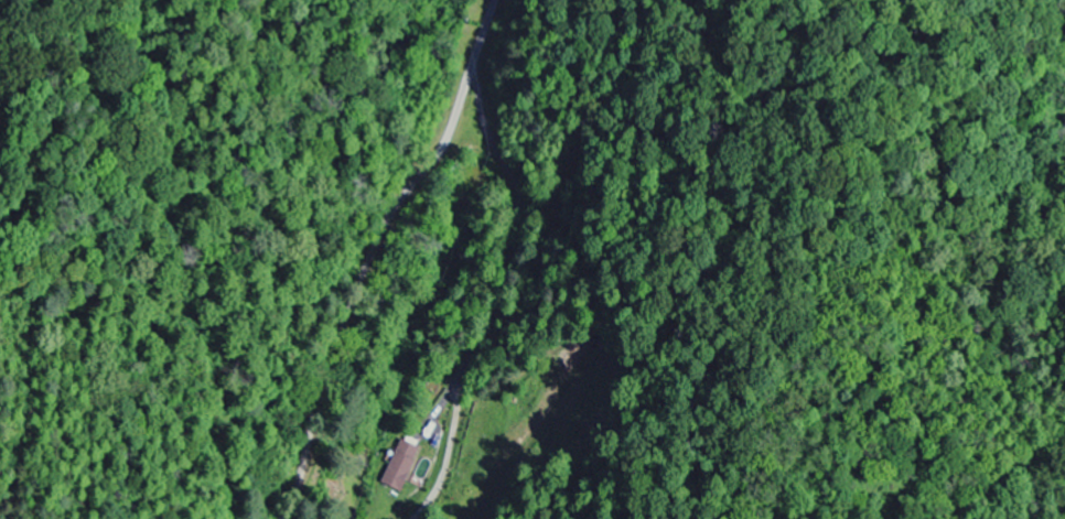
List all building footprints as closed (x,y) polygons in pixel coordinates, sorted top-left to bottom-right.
[(380,485),(399,494),(419,449),(401,441),(380,485)]
